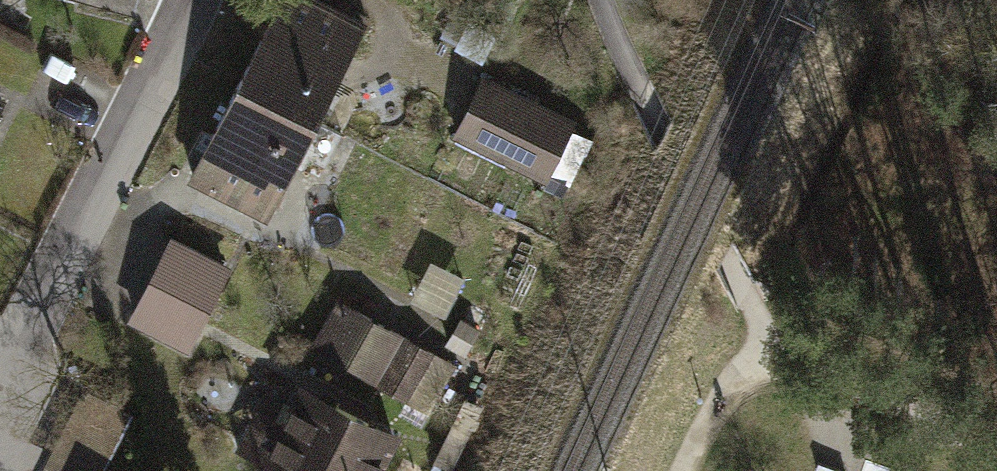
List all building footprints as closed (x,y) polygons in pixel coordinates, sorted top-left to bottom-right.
[(244,91),(322,134),(373,43),(296,0),(295,0),(244,91)] [(459,142),(550,187),(578,130),(487,86),(459,142)] [(244,91),(193,181),(271,225),(322,134),(244,91)] [(8,108),(0,104),(0,125),(8,108)] [(122,327),(188,362),(235,273),(169,239),(122,327)] [(467,370),(338,304),(308,362),(436,428),(467,370)] [(135,415),(80,388),(39,470),(107,470),(135,415)] [(301,388),(282,426),(258,414),(234,461),(254,470),(391,470),(406,441),(301,388)]
